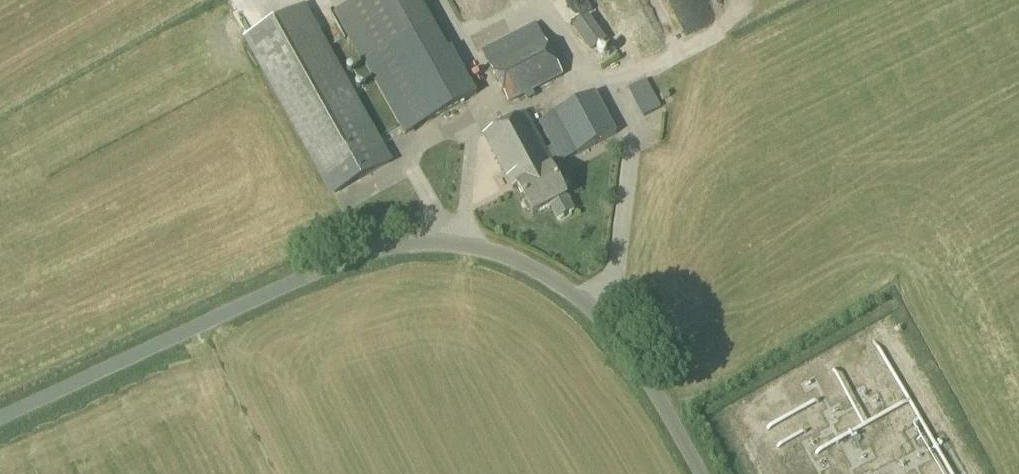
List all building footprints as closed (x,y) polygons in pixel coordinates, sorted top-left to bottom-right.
[(405,135),(479,95),(452,48),(444,52),(428,23),(409,33),(401,20),(393,25),(379,0),(360,0),(335,14),(359,56),(363,61),(405,135)] [(516,8),(512,0),(485,0),(494,18),(516,8)] [(628,30),(659,12),(652,0),(611,0),(628,30)] [(248,38),(334,195),(390,164),(300,8),(248,38)] [(573,28),(589,51),(604,40),(588,17),(573,28)] [(482,51),(509,104),(564,76),(536,24),(482,51)] [(629,89),(644,118),(662,108),(647,80),(629,89)] [(551,207),(557,219),(574,210),(567,198),(568,198),(550,163),(558,158),(561,164),(618,134),(596,92),(539,122),(553,148),(545,152),(525,114),(485,135),(512,188),(517,186),(533,216),(551,207)] [(662,97),(664,103),(672,99),(669,94),(662,97)]
